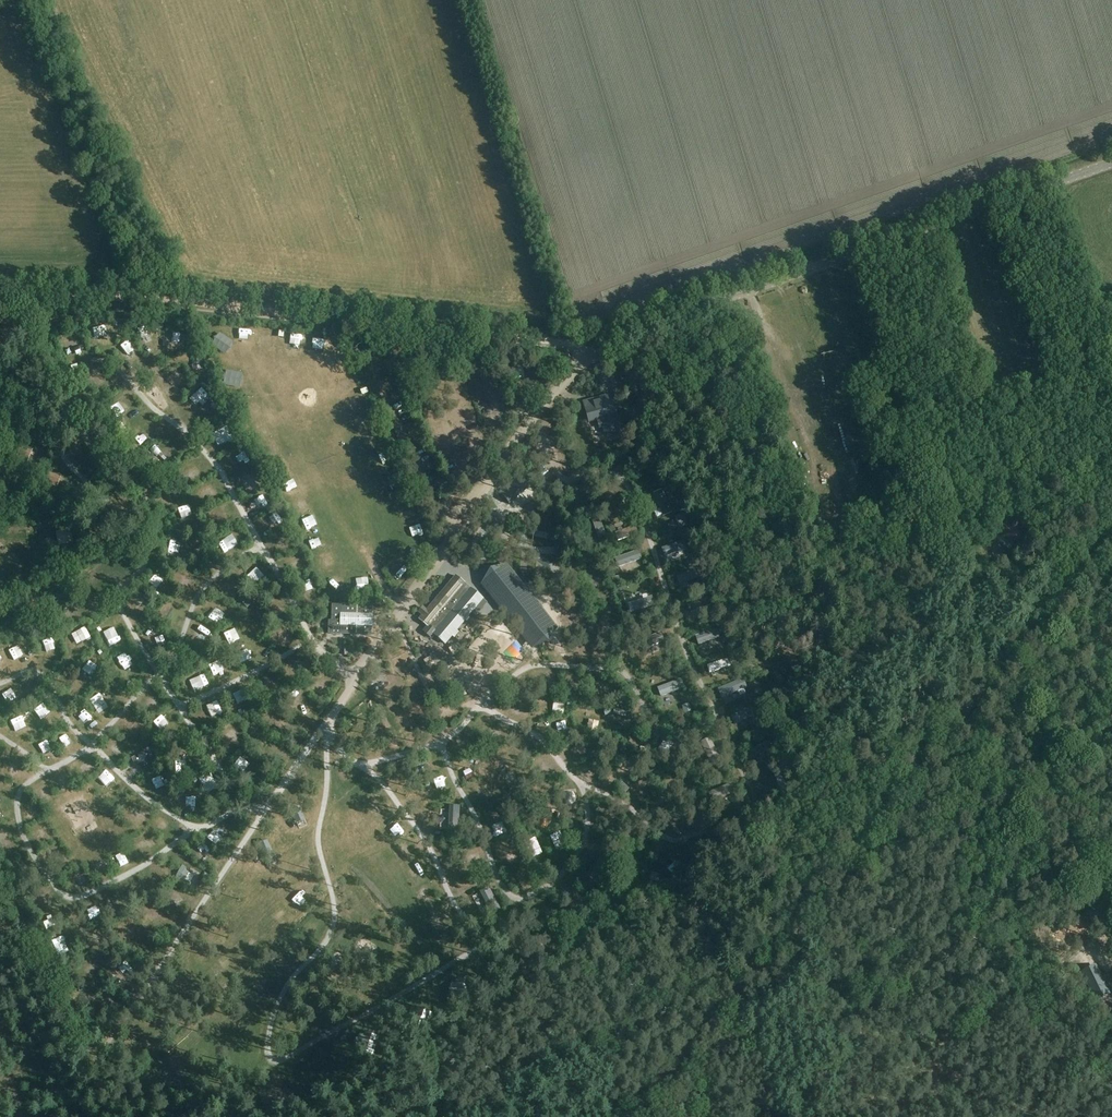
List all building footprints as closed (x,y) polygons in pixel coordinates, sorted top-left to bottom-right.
[(175,406),(185,396),(178,388),(168,399),(175,406)] [(609,404),(607,396),(584,403),(589,423),(598,421),(600,428),(602,427),(603,430),(609,428),(609,425),(618,422),(613,403),(609,404)] [(202,446),(211,439),(203,429),(194,435),(202,446)] [(15,459),(27,463),(32,451),(20,446),(15,459)] [(45,484),(56,489),(60,479),(49,475),(45,484)] [(984,506),(977,515),(982,519),(989,511),(984,506)] [(678,521),(667,525),(670,532),(680,529),(678,521)] [(209,536),(213,544),(223,539),(219,531),(209,536)] [(601,554),(594,557),(597,564),(604,562),(601,554)] [(524,564),(525,575),(538,574),(537,562),(524,564)] [(507,574),(493,586),(529,631),(543,619),(507,574)] [(610,577),(613,584),(620,582),(618,575),(610,577)] [(446,645),(453,637),(454,638),(459,633),(457,631),(484,600),(465,583),(452,599),(443,591),(427,610),(422,616),(419,620),(427,627),(423,632),(430,638),(433,635),(446,645)] [(614,588),(616,595),(624,593),(622,585),(614,588)] [(370,602),(328,600),(329,629),(369,631),(370,615),(370,602)] [(201,603),(197,614),(207,618),(211,607),(201,603)] [(65,625),(59,628),(65,639),(71,636),(65,625)] [(201,630),(206,641),(211,638),(206,628),(201,630)] [(429,655),(438,652),(435,644),(426,647),(429,655)] [(100,662),(109,655),(106,650),(97,657),(100,662)] [(732,665),(740,662),(737,654),(729,657),(732,665)] [(186,660),(192,671),(198,667),(191,657),(186,660)] [(183,671),(172,674),(175,683),(185,680),(183,671)] [(67,694),(72,706),(82,703),(77,691),(67,694)] [(692,712),(689,703),(682,706),(685,714),(692,712)] [(147,707),(136,710),(138,715),(149,712),(147,707)] [(498,747),(502,756),(511,751),(507,743),(498,747)] [(127,747),(108,753),(111,760),(129,754),(127,747)] [(134,758),(137,764),(141,763),(144,769),(150,767),(146,760),(150,758),(147,751),(134,758)] [(365,820),(371,831),(380,826),(374,815),(365,820)] [(116,845),(126,840),(123,832),(112,836),(116,845)] [(159,865),(156,870),(166,877),(169,873),(159,865)] [(256,911),(268,900),(260,892),(248,903),(256,911)] [(99,927),(108,919),(104,915),(95,922),(99,927)] [(63,949),(67,958),(77,954),(73,945),(63,949)] [(1097,996),(1109,990),(1096,963),(1084,969),(1097,996)]
